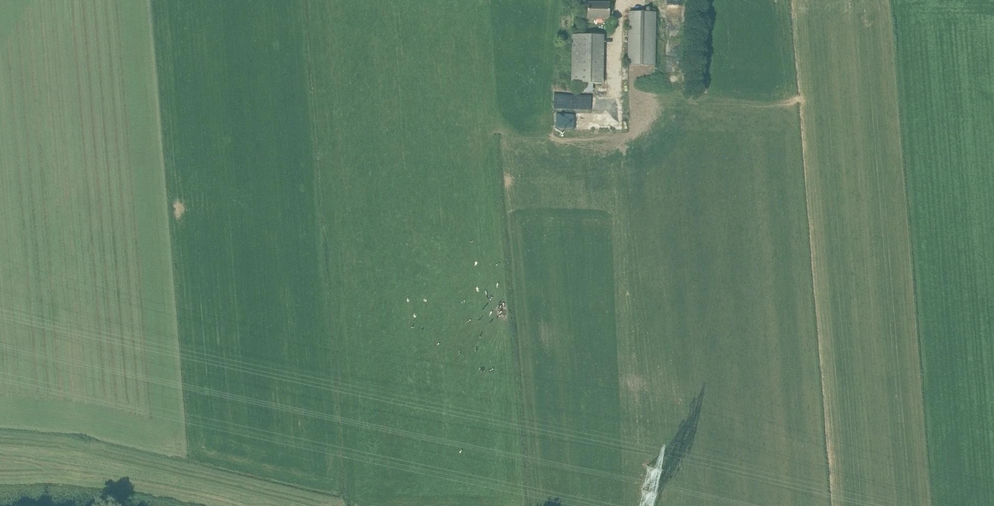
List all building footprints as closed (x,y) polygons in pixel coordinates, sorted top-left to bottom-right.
[(587,2),(587,19),(609,19),(609,3),(587,2)] [(628,65),(654,65),(655,12),(629,11),(628,65)] [(571,82),(602,83),(604,35),(573,34),(571,82)]
